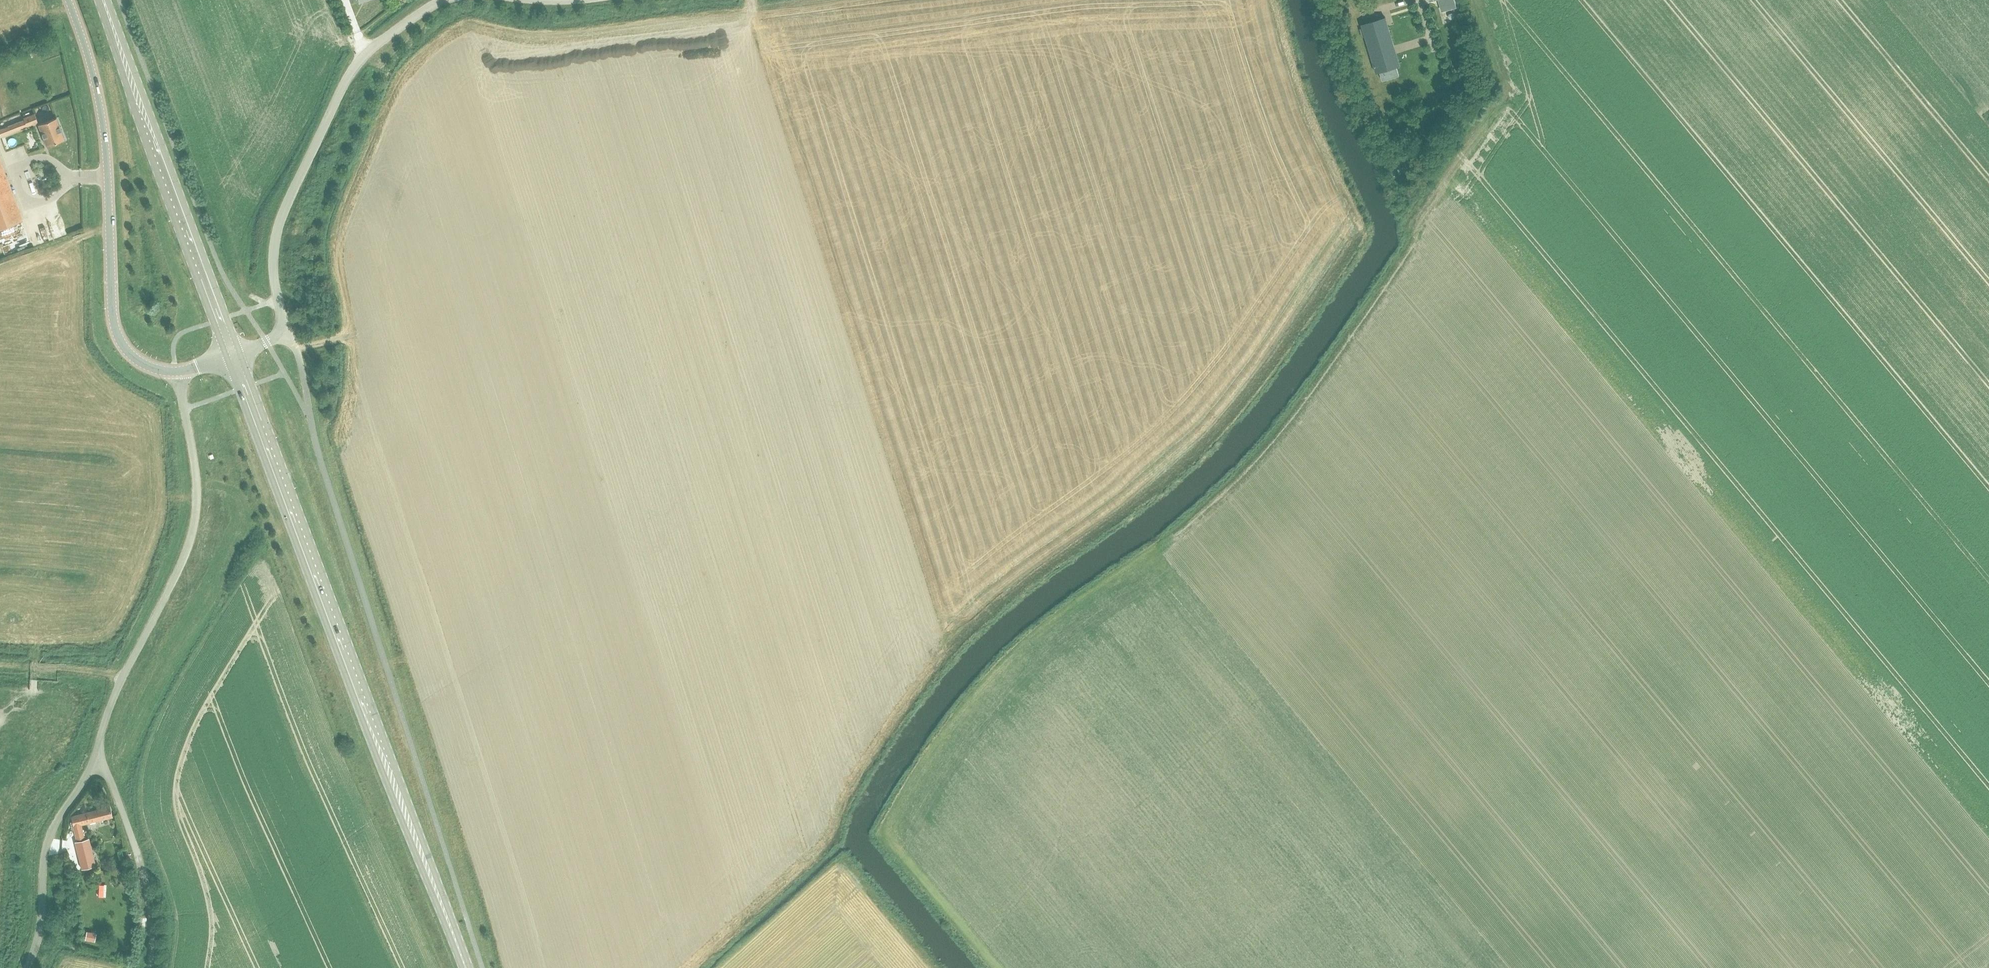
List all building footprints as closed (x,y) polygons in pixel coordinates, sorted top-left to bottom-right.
[(1385,17),(1361,24),(1376,73),(1380,72),(1383,80),(1399,75),(1396,67),(1400,66),(1385,17)] [(47,43),(36,47),(40,57),(51,53),(47,43)] [(39,122),(36,112),(25,116),(25,118),(28,126),(39,122)] [(48,146),(66,140),(57,117),(39,124),(48,146)] [(0,128),(0,131),(1,135),(21,128),(28,126),(25,118),(19,121),(9,124),(0,128)] [(17,137),(8,141),(12,151),(21,147),(17,137)] [(23,219),(0,158),(0,228),(23,219)] [(69,234),(65,221),(29,234),(34,247),(69,234)] [(80,824),(111,817),(109,807),(71,816),(77,839),(83,838),(80,824)] [(89,838),(75,841),(82,869),(96,866),(89,838)] [(87,931),(85,939),(95,941),(97,933),(87,931)]
